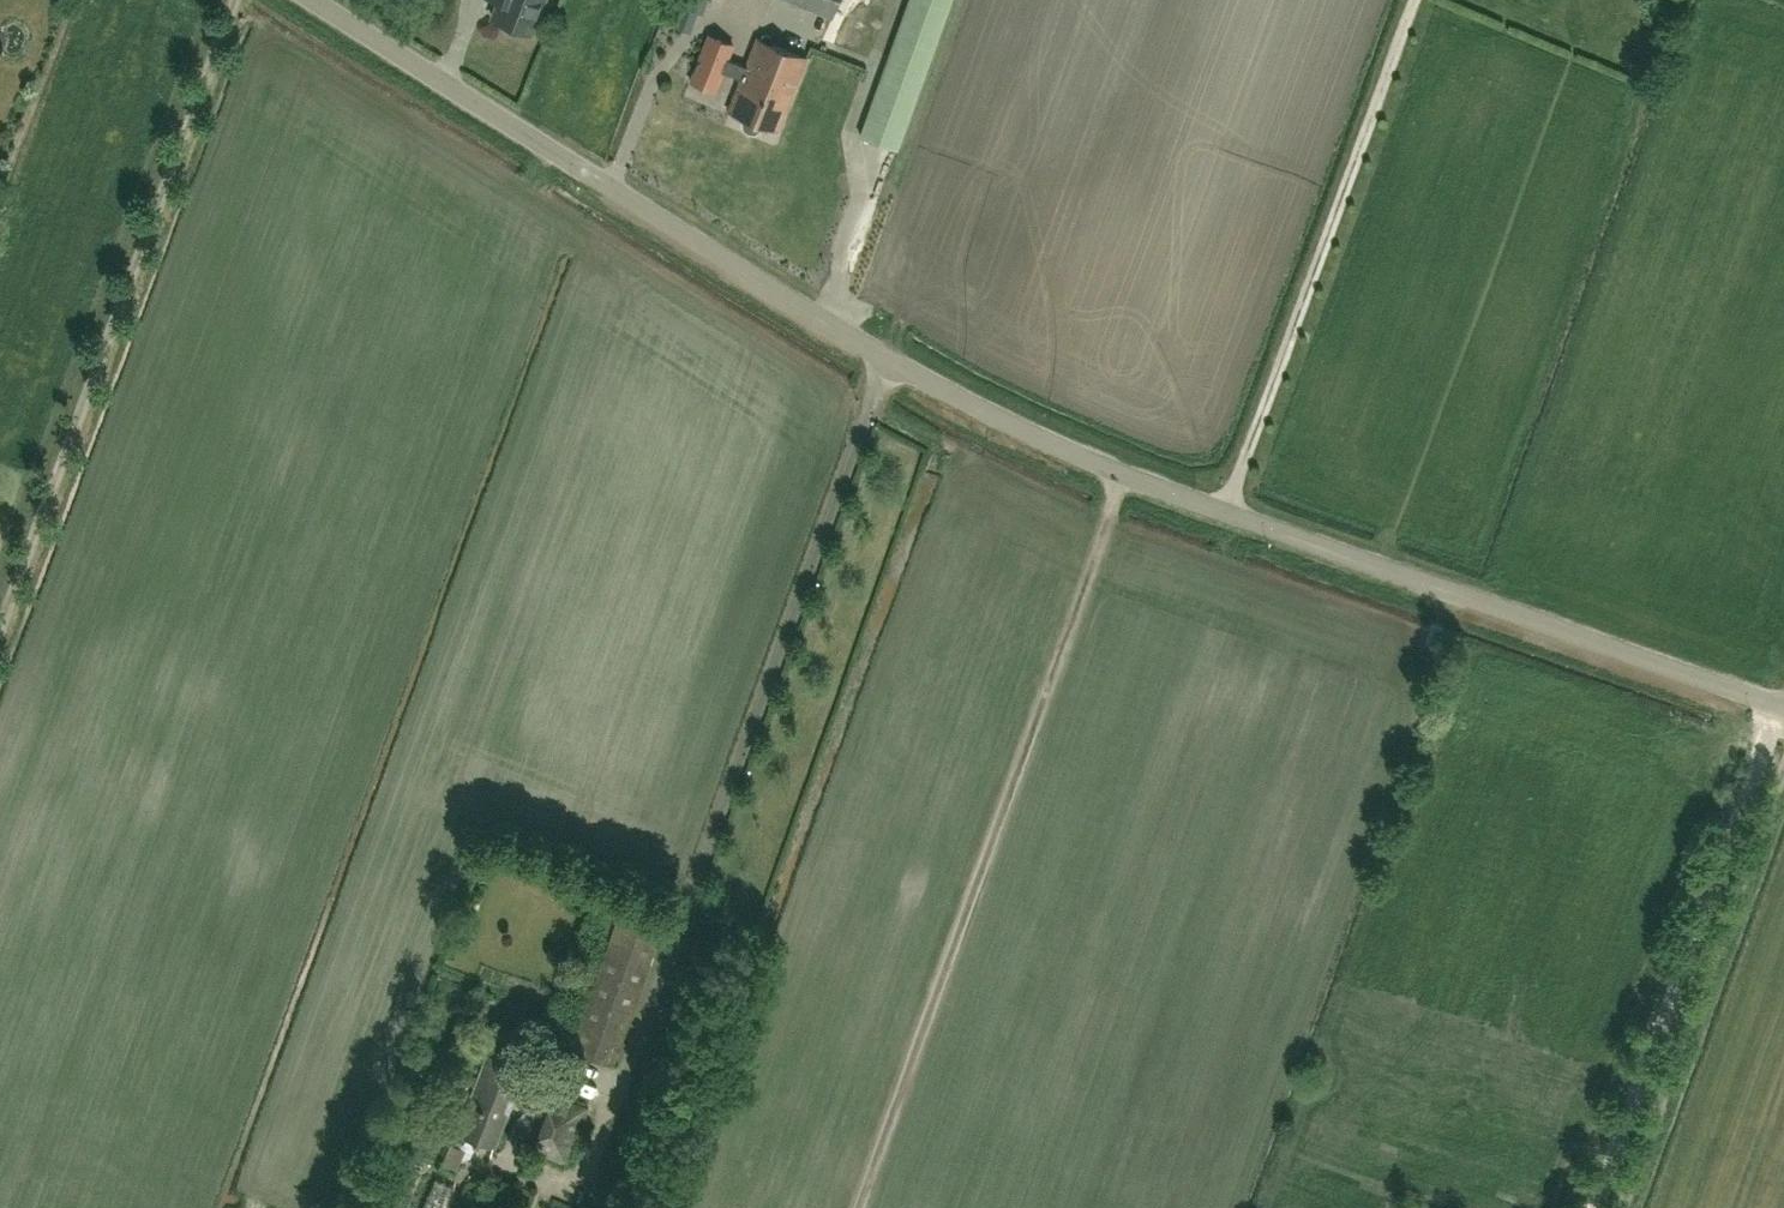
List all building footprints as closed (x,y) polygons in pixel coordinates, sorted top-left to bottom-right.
[(500,0),(493,17),(530,33),(543,0),(500,0)] [(676,2),(703,12),(708,0),(676,0),(676,2)] [(838,0),(791,0),(831,16),(838,0)] [(953,0),(909,0),(860,134),(900,149),(953,0)] [(808,57),(758,37),(747,65),(729,58),(735,44),(709,34),(691,78),(716,89),(724,71),(742,78),(729,109),(778,129),(808,57)] [(613,1064),(662,928),(620,913),(571,1049),(613,1064)] [(495,1145),(525,1068),(487,1053),(457,1130),(495,1145)] [(567,1163),(590,1105),(554,1091),(532,1149),(567,1163)] [(455,1172),(466,1148),(445,1139),(434,1162),(455,1172)] [(374,1200),(370,1207),(391,1207),(374,1200)]
